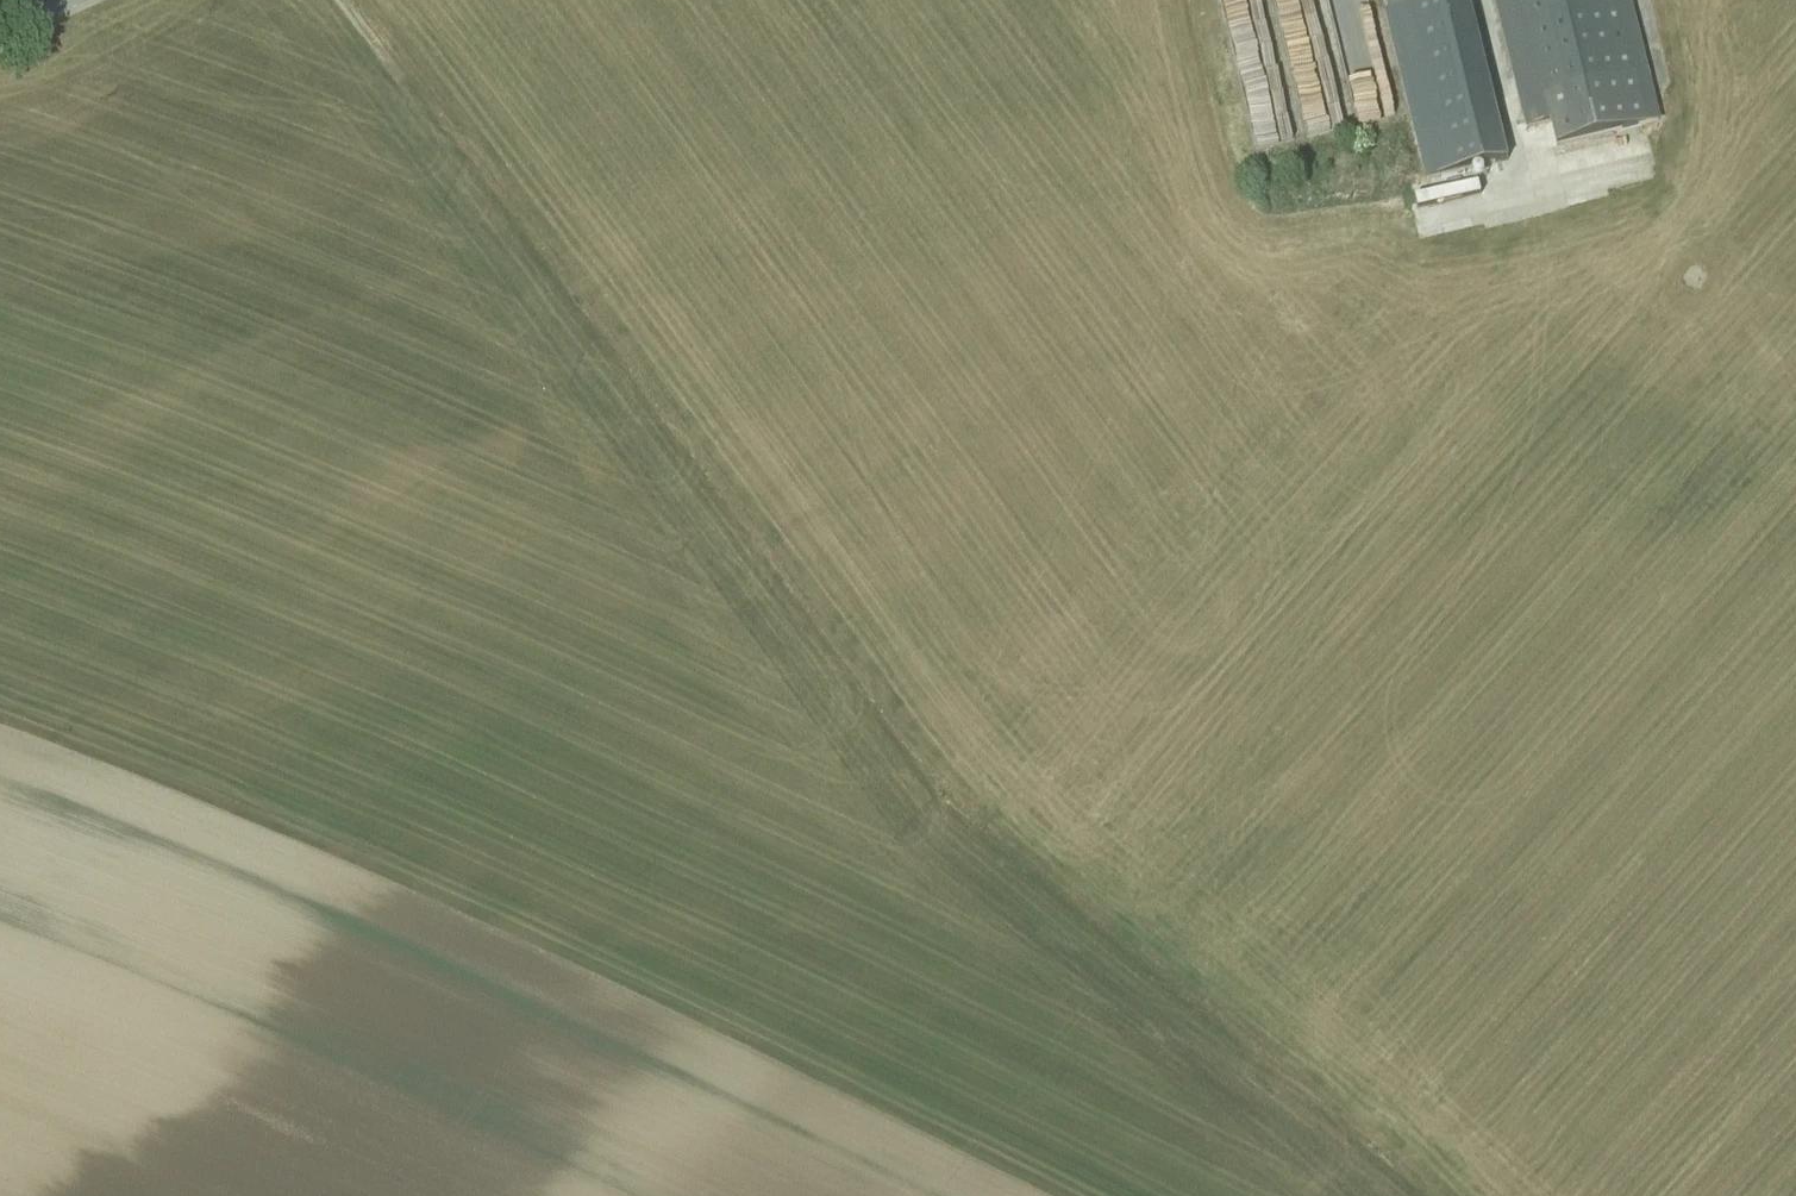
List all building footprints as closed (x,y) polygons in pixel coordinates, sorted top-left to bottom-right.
[(1337,36),(1357,32),(1357,33),(1374,29),(1368,0),(1330,0),(1337,36)] [(1389,10),(1429,0),(1386,0),(1389,10)] [(1389,10),(1429,176),(1495,160),(1507,157),(1468,0),(1429,0),(1389,10)] [(1628,0),(1496,0),(1528,129),(1551,123),(1557,148),(1659,124),(1641,51),(1628,0)] [(1238,56),(1257,145),(1290,138),(1283,107),(1275,109),(1263,51),(1238,56)]
